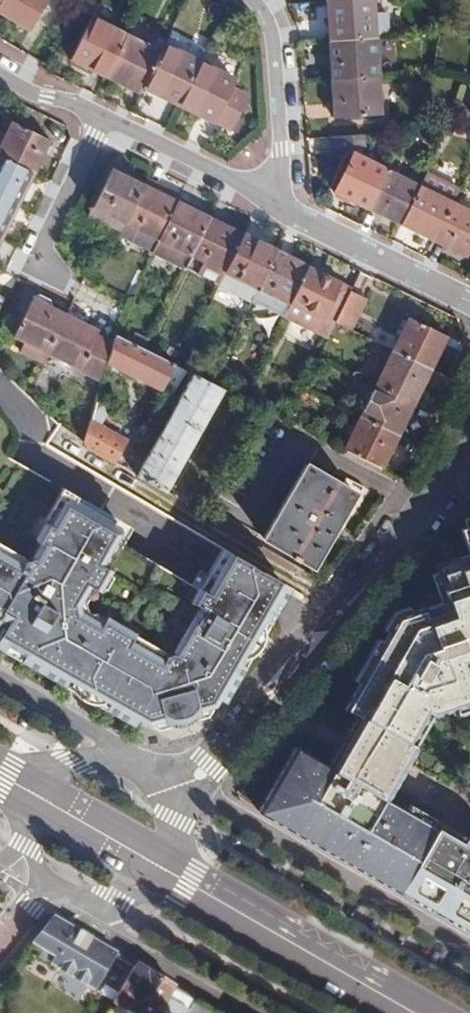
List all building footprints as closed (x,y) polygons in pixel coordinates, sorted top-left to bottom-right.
[(0,2),(0,10),(14,19),(31,28),(47,0),(1,0),(0,2)] [(328,38),(373,36),(374,36),(385,34),(384,18),(372,19),(371,0),(326,0),(328,38)] [(105,75),(125,33),(92,17),(71,58),(105,75)] [(160,51),(125,33),(105,75),(139,92),(143,85),(160,51)] [(373,36),(328,38),(331,77),(375,74),(373,36)] [(163,43),(160,51),(143,85),(177,101),(198,59),(163,43)] [(198,59),(177,101),(228,126),(243,95),(228,88),(233,76),(198,59)] [(375,74),(331,77),(334,114),(378,112),(375,74)] [(29,168),(43,137),(7,120),(1,131),(0,131),(0,154),(29,168)] [(362,132),(331,134),(332,148),(364,148),(362,132)] [(335,188),(367,205),(374,190),(386,167),(353,151),(335,188)] [(29,168),(0,154),(0,194),(14,201),(29,168)] [(374,190),(367,205),(392,217),(401,222),(414,196),(420,183),(386,167),(374,190)] [(89,215),(121,230),(126,221),(143,185),(112,170),(89,215)] [(401,222),(433,237),(451,198),(433,190),(420,183),(414,196),(401,222)] [(178,202),(143,185),(126,221),(161,238),(178,202)] [(14,201),(0,194),(0,232),(14,201)] [(433,237),(463,251),(469,237),(469,208),(451,198),(433,237)] [(209,217),(178,202),(161,238),(154,251),(185,266),(209,217)] [(240,233),(209,217),(185,266),(201,274),(217,281),(240,233)] [(254,239),(240,233),(217,281),(249,297),(273,249),(254,239)] [(273,249),(249,297),(284,314),(291,300),(308,265),(273,249)] [(339,281),(308,265),(291,300),(322,316),(339,281)] [(368,296),(353,289),(338,320),(353,327),(368,296)] [(22,351),(43,361),(48,350),(65,313),(32,298),(14,335),(27,340),(22,351)] [(87,323),(65,313),(48,350),(73,362),(74,366),(94,375),(95,374),(110,343),(96,336),(99,328),(87,323)] [(392,349),(429,367),(445,334),(408,316),(392,349)] [(188,370),(118,335),(108,365),(137,379),(174,398),(188,370)] [(414,400),(429,367),(392,349),(383,368),(376,382),(388,388),(414,400)] [(139,474),(166,490),(193,445),(226,388),(197,374),(139,474)] [(361,415),(398,433),(407,413),(414,400),(388,388),(376,382),(361,415)] [(99,393),(85,439),(88,444),(117,461),(132,434),(121,427),(130,411),(99,393)] [(345,448),(382,466),(398,433),(361,415),(345,448)] [(73,494),(74,491),(12,455),(0,448),(0,469),(66,506),(73,494)] [(357,492),(312,464),(268,536),(293,551),(291,555),(299,559),(301,556),(313,564),(357,492)] [(209,592),(204,599),(198,611),(175,598),(106,558),(113,546),(117,538),(124,525),(121,523),(73,494),(66,506),(0,469),(0,613),(13,620),(14,629),(37,641),(36,645),(84,672),(151,710),(167,707),(171,700),(188,698),(195,700),(212,696),(227,670),(223,667),(229,657),(233,660),(242,644),(238,642),(248,624),(253,626),(260,613),(258,604),(216,580),(209,592)] [(117,538),(124,542),(134,525),(123,520),(121,523),(124,525),(117,538)] [(209,592),(193,582),(124,542),(117,538),(113,546),(155,570),(204,599),(209,592)] [(216,580),(233,549),(224,544),(210,570),(202,567),(193,582),(209,592),(216,580)] [(155,570),(113,546),(106,558),(175,598),(198,611),(204,599),(155,570)] [(288,582),(244,556),(233,549),(216,580),(258,604),(260,613),(253,626),(248,624),(238,642),(242,644),(233,660),(229,657),(223,667),(227,670),(212,696),(195,700),(188,698),(171,700),(167,707),(151,710),(84,672),(36,645),(37,641),(14,629),(13,620),(0,613),(0,621),(5,624),(0,633),(0,639),(5,642),(8,640),(28,650),(26,654),(47,666),(51,669),(53,666),(71,676),(69,681),(70,685),(74,690),(79,696),(84,698),(98,701),(109,697),(122,704),(121,707),(128,711),(138,716),(139,714),(149,720),(166,715),(172,722),(177,726),(183,726),(187,726),(192,725),(201,717),(203,712),(203,710),(203,706),(218,703),(221,697),(223,696),(233,679),(237,673),(234,671),(244,653),(247,654),(252,656),(258,652),(262,649),(264,645),(267,636),(268,629),(267,626),(265,622),(263,620),(273,604),(275,606),(279,598),(288,582)] [(458,557),(460,565),(469,561),(469,554),(458,557)] [(409,758),(416,746),(412,743),(429,715),(448,708),(450,715),(469,709),(469,680),(465,665),(469,663),(469,561),(460,565),(458,557),(436,564),(447,598),(448,605),(428,613),(425,606),(396,616),(344,706),(357,714),(351,724),(358,729),(364,717),(409,742),(402,754),(409,758)] [(284,601),(279,598),(275,606),(273,604),(263,620),(265,622),(267,626),(268,629),(284,601)] [(448,605),(447,598),(425,606),(428,613),(448,605)] [(23,657),(26,654),(28,650),(8,640),(5,642),(3,645),(23,657)] [(238,682),(252,656),(247,654),(244,653),(234,671),(237,673),(233,679),(238,682)] [(45,671),(70,685),(69,681),(71,676),(53,666),(51,669),(47,666),(45,671)] [(126,716),(128,711),(121,707),(122,704),(109,697),(98,701),(126,716)] [(211,714),(218,703),(203,706),(203,710),(203,712),(201,717),(211,714)] [(159,726),(172,722),(166,715),(149,720),(159,726)] [(351,724),(334,756),(340,760),(335,769),(379,794),(385,785),(392,789),(409,758),(402,754),(409,742),(364,717),(358,729),(351,724)] [(296,746),(259,807),(313,839),(321,843),(323,841),(331,845),(339,832),(353,841),(345,853),(358,861),(357,864),(399,888),(420,853),(432,833),(437,826),(387,798),(392,789),(385,785),(379,794),(335,769),(340,760),(334,756),(329,765),(296,746)] [(451,834),(437,826),(432,833),(447,841),(451,834)] [(323,841),(321,843),(357,864),(358,861),(345,853),(353,841),(339,832),(331,845),(323,841)] [(464,833),(460,839),(451,834),(447,841),(432,833),(420,853),(399,888),(411,895),(432,861),(443,868),(423,902),(469,929),(469,836),(464,833)] [(432,861),(411,895),(423,902),(443,868),(432,861)] [(119,964),(124,955),(55,916),(33,943),(45,950),(40,959),(54,966),(55,964),(95,987),(112,960),(119,964)] [(200,997),(139,963),(116,1002),(134,1012),(192,1012),(200,997)] [(213,1005),(200,997),(192,1012),(209,1012),(213,1005)]
